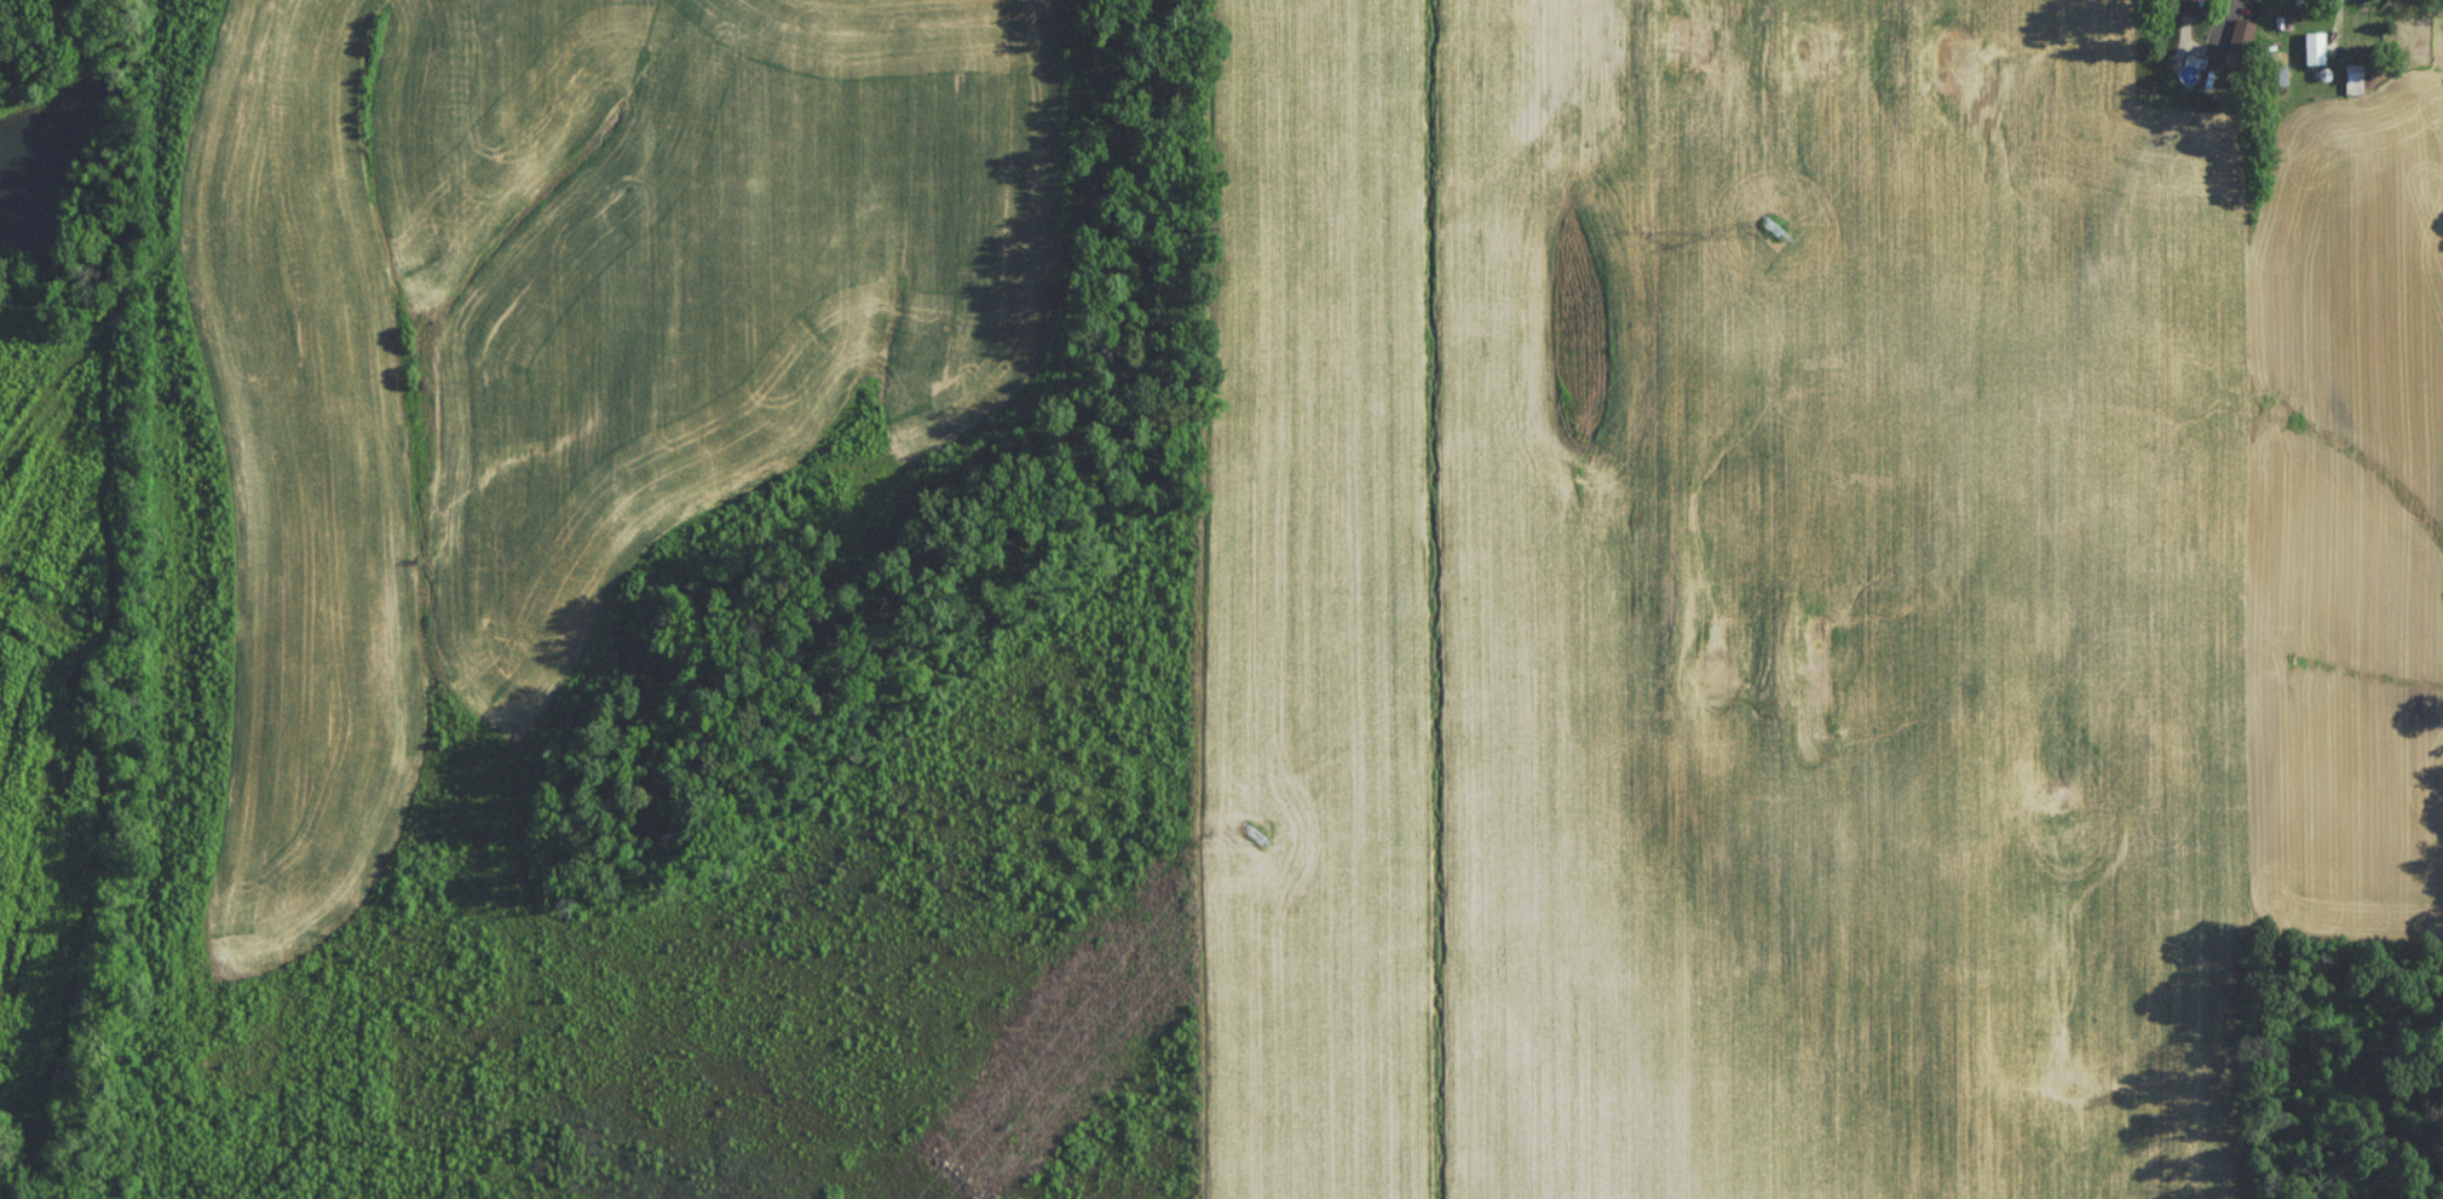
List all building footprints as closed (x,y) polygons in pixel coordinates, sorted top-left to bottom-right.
[(2249,49),(2250,30),(2233,29),(2233,48),(2249,49)] [(2303,39),(2303,72),(2325,72),(2325,39),(2303,39)] [(2361,71),(2344,71),(2343,101),(2361,101),(2361,71)]
